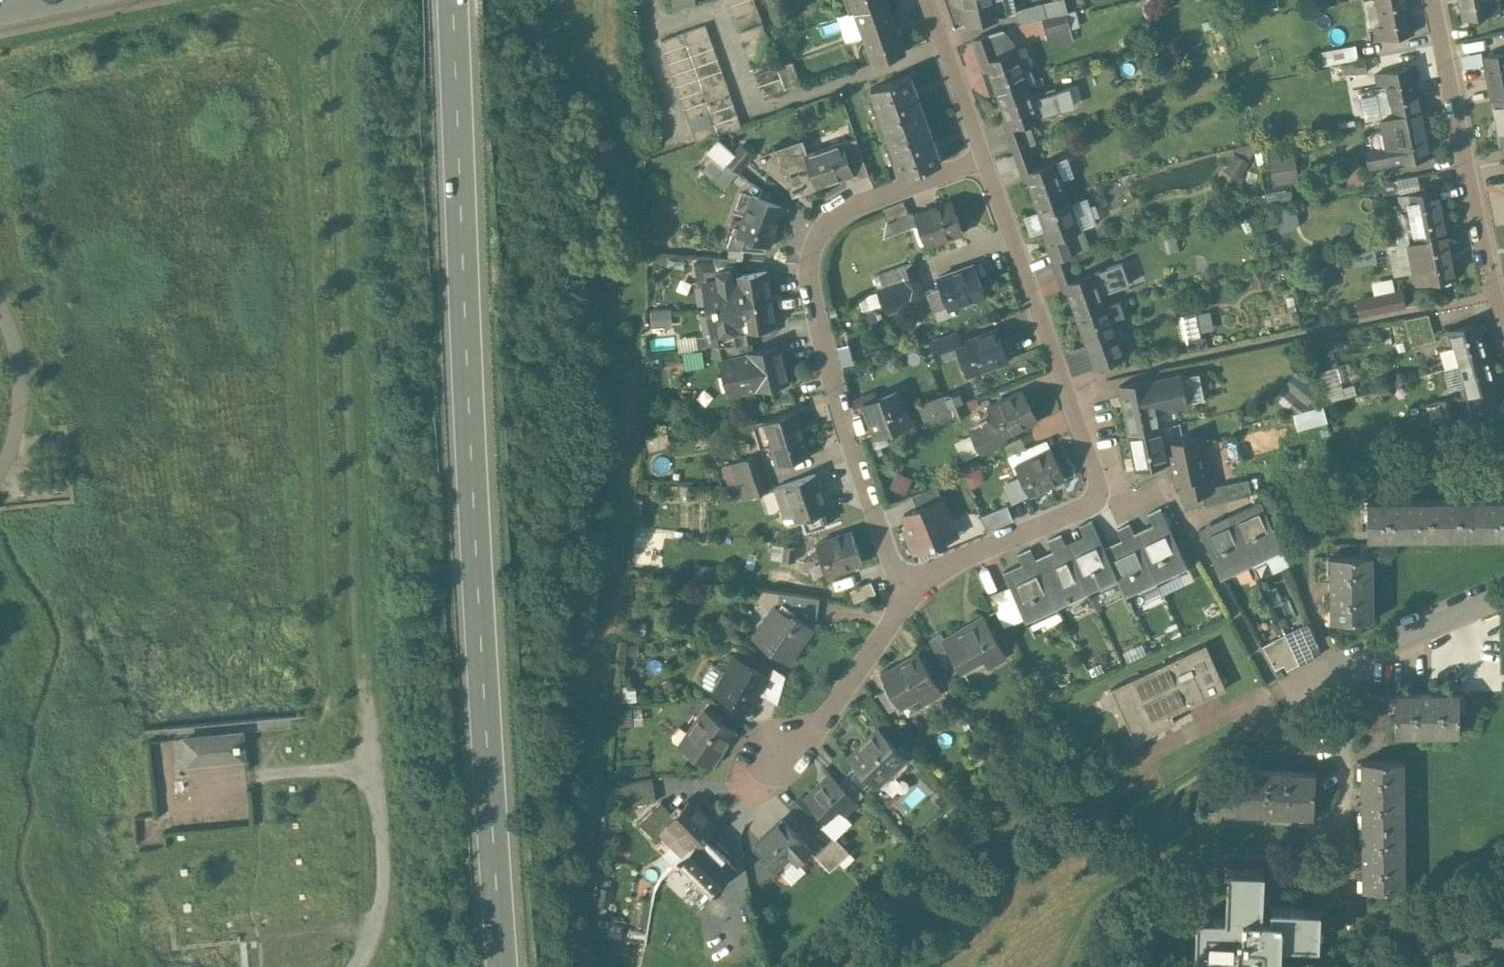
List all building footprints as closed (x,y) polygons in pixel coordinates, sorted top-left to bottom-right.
[(731,4),(735,16),(757,8),(755,0),(742,0),(731,4)] [(856,8),(878,0),(853,0),(856,8)] [(856,8),(865,34),(897,22),(889,0),(878,0),(856,8)] [(964,2),(967,20),(1007,12),(1005,0),(973,0),(964,2)] [(1017,10),(1021,24),(1042,19),(1066,13),(1062,0),(1055,0),(1017,10)] [(1380,23),(1373,25),(1376,39),(1413,32),(1407,0),(1376,0),(1380,23)] [(1462,17),(1498,10),(1496,0),(1459,0),(1462,17)] [(1074,11),(1066,13),(1070,29),(1078,26),(1074,11)] [(1066,13),(1042,19),(1046,34),(1070,29),(1066,13)] [(897,22),(865,34),(874,61),(906,49),(897,22)] [(706,23),(683,32),(687,43),(710,35),(706,23)] [(763,24),(740,32),(744,43),(767,35),(763,24)] [(1070,29),(1046,34),(1049,45),(1073,40),(1070,29)] [(683,32),(660,40),(664,52),(687,43),(683,32)] [(987,34),(974,39),(985,71),(989,69),(987,60),(996,57),(987,34)] [(710,35),(687,43),(691,55),(714,46),(710,35)] [(767,35),(744,43),(748,54),(771,46),(767,35)] [(687,43),(664,52),(668,63),(691,55),(687,43)] [(1326,50),(1329,62),(1362,55),(1360,43),(1326,50)] [(714,46),(691,55),(695,66),(718,58),(714,46)] [(771,46),(748,54),(752,65),(775,57),(771,46)] [(1030,65),(1023,46),(1015,50),(1022,68),(1030,65)] [(996,57),(987,60),(989,69),(989,70),(998,94),(999,94),(1027,84),(1027,83),(1022,68),(1015,50),(996,57)] [(1484,56),(1492,100),(1503,98),(1503,52),(1484,56)] [(691,55),(668,63),(672,74),(695,66),(691,55)] [(718,58),(695,66),(699,77),(722,69),(718,58)] [(1411,64),(1375,71),(1378,84),(1387,82),(1393,112),(1393,113),(1420,107),(1411,64)] [(1035,80),(1030,65),(1022,68),(1027,83),(1035,80)] [(695,66),(672,74),(676,86),(699,77),(695,66)] [(778,66),(755,73),(759,85),(782,77),(778,66)] [(722,69),(699,77),(703,89),(726,81),(722,69)] [(910,74),(870,88),(901,175),(941,161),(932,138),(927,140),(912,98),(918,96),(910,74)] [(699,77),(676,86),(680,97),(703,89),(699,77)] [(782,77),(759,85),(763,96),(786,88),(782,77)] [(726,81),(703,89),(707,100),(730,92),(726,81)] [(1027,84),(999,94),(1010,126),(1011,128),(1020,124),(1039,117),(1032,98),(1027,84)] [(703,89),(680,97),(685,109),(707,100),(703,89)] [(1060,111),(1055,91),(1032,98),(1039,117),(1060,111)] [(730,92),(707,100),(711,112),(734,104),(730,92)] [(1492,100),(1500,142),(1503,141),(1503,98),(1492,100)] [(707,100),(685,109),(689,120),(711,112),(707,100)] [(734,104),(711,112),(715,123),(738,115),(734,104)] [(1372,107),(1360,110),(1362,121),(1374,118),(1372,107)] [(1420,107),(1393,113),(1393,112),(1382,114),(1382,115),(1381,115),(1384,128),(1369,131),(1372,147),(1367,148),(1370,162),(1392,158),(1392,160),(1430,152),(1421,108),(1420,108),(1420,107)] [(711,112),(689,120),(693,131),(715,123),(711,112)] [(738,115),(715,123),(719,135),(742,127),(738,115)] [(715,123),(693,131),(697,143),(719,135),(715,123)] [(1020,124),(1011,128),(1010,126),(1006,128),(1014,151),(1027,146),(1020,124)] [(868,170),(856,137),(841,142),(852,172),(851,172),(852,176),(868,170)] [(735,154),(720,141),(708,156),(723,169),(720,172),(730,181),(745,162),(735,154)] [(804,141),(762,155),(765,163),(775,171),(783,168),(788,183),(795,181),(798,192),(819,185),(818,184),(817,184),(807,154),(808,153),(804,141)] [(808,153),(807,154),(817,184),(818,184),(851,172),(852,172),(841,142),(808,153)] [(753,153),(743,144),(735,154),(745,162),(753,153)] [(1027,146),(1014,151),(1022,175),(1028,173),(1027,171),(1035,168),(1027,146)] [(1280,183),(1306,177),(1299,150),(1274,156),(1280,183)] [(1358,154),(1344,157),(1349,184),(1363,182),(1361,170),(1358,154)] [(1035,168),(1027,171),(1028,173),(1039,204),(1068,194),(1056,160),(1035,168)] [(1380,167),(1361,170),(1363,182),(1382,178),(1380,167)] [(1437,189),(1402,196),(1405,212),(1412,210),(1418,239),(1446,233),(1437,189)] [(1039,204),(1038,205),(1047,230),(1043,232),(1046,240),(1071,231),(1080,228),(1068,194),(1039,204)] [(782,206),(754,196),(741,231),(770,241),(782,206)] [(904,200),(883,208),(886,219),(884,233),(918,221),(915,213),(916,212),(908,211),(904,200)] [(916,212),(915,213),(918,221),(926,243),(961,230),(950,200),(916,212)] [(1302,211),(1286,213),(1288,227),(1304,225),(1302,211)] [(1071,231),(1046,240),(1054,261),(1055,261),(1068,257),(1068,256),(1079,252),(1071,231)] [(1418,239),(1408,241),(1417,285),(1456,277),(1447,233),(1446,233),(1418,239)] [(1068,257),(1055,261),(1063,285),(1067,283),(1067,282),(1076,279),(1068,257)] [(911,261),(898,266),(902,278),(915,274),(911,261)] [(973,263),(937,275),(948,306),(984,294),(973,263)] [(768,271),(735,276),(736,277),(741,312),(773,308),(768,271)] [(1076,279),(1067,282),(1067,283),(1079,316),(1107,306),(1096,272),(1076,279)] [(915,274),(902,278),(906,289),(919,284),(915,274)] [(736,277),(706,282),(713,334),(743,330),(741,312),(736,277)] [(1401,291),(1359,299),(1362,315),(1404,306),(1401,291)] [(1121,301),(1107,306),(1120,341),(1126,339),(1119,319),(1126,316),(1121,301)] [(1079,316),(1078,317),(1096,368),(1126,357),(1120,341),(1107,306),(1079,316)] [(655,309),(655,324),(676,323),(675,308),(655,309)] [(773,308),(741,312),(743,330),(754,328),(775,325),(773,308)] [(1428,313),(1404,318),(1412,347),(1436,340),(1428,313)] [(1199,316),(1189,318),(1192,333),(1202,331),(1199,316)] [(1478,321),(1449,330),(1454,346),(1459,364),(1488,356),(1478,321)] [(743,330),(713,334),(714,335),(724,334),(726,344),(751,340),(756,339),(754,328),(743,330)] [(996,329),(961,342),(972,372),(1007,359),(996,329)] [(714,335),(710,336),(712,346),(726,344),(724,334),(714,335)] [(751,340),(726,344),(727,356),(728,360),(747,356),(747,353),(754,351),(751,340)] [(726,344),(712,346),(714,359),(727,356),(726,344)] [(754,351),(747,353),(747,356),(755,387),(755,389),(786,382),(778,346),(754,351)] [(1454,346),(1440,350),(1445,367),(1443,367),(1444,368),(1459,364),(1454,346)] [(728,360),(725,360),(732,393),(755,387),(747,356),(728,360)] [(1488,356),(1459,364),(1469,398),(1487,393),(1498,390),(1488,356)] [(1277,394),(1297,415),(1316,396),(1296,375),(1277,394)] [(1154,391),(1123,398),(1130,433),(1160,426),(1161,426),(1157,409),(1188,402),(1183,376),(1152,383),(1154,391)] [(1151,379),(1121,386),(1123,398),(1154,391),(1152,383),(1151,379)] [(1023,390),(989,406),(995,419),(1003,435),(1004,434),(1036,419),(1023,390)] [(898,391),(863,404),(875,435),(910,423),(898,391)] [(959,391),(944,397),(948,407),(950,407),(964,402),(959,391)] [(1487,393),(1469,398),(1472,408),(1490,403),(1487,393)] [(1452,397),(1440,400),(1445,417),(1430,421),(1437,445),(1464,437),(1452,396),(1452,397)] [(964,402),(950,407),(954,418),(968,413),(964,402)] [(948,407),(923,417),(928,429),(954,418),(950,407),(948,407)] [(794,412),(764,421),(775,457),(805,447),(794,412)] [(995,419),(970,431),(981,455),(1008,442),(1004,434),(1003,435),(995,419)] [(1161,426),(1160,426),(1164,445),(1169,444),(1184,441),(1180,422),(1161,426)] [(1130,433),(1129,433),(1136,469),(1167,462),(1164,445),(1160,426),(1130,433)] [(1184,441),(1169,444),(1176,481),(1181,480),(1184,496),(1201,493),(1208,492),(1208,490),(1205,475),(1208,470),(1207,462),(1202,459),(1198,438),(1184,441)] [(1050,448),(1017,465),(1021,474),(1030,493),(1064,477),(1050,448)] [(1003,484),(994,462),(982,466),(991,488),(991,489),(1003,484)] [(759,469),(737,476),(741,487),(762,480),(759,469)] [(814,474),(785,484),(797,518),(826,508),(814,474)] [(985,474),(967,481),(973,495),(991,488),(985,474)] [(1021,474),(1007,481),(1012,492),(1008,494),(1011,501),(1016,498),(1016,499),(1030,493),(1021,474)] [(1247,479),(1208,490),(1208,492),(1201,493),(1205,506),(1251,494),(1247,479)] [(762,480),(741,487),(744,499),(766,492),(762,480)] [(918,509),(941,499),(936,485),(912,494),(918,509)] [(1368,497),(1368,533),(1430,533),(1430,527),(1459,527),(1459,532),(1503,532),(1503,496),(1368,497)] [(905,514),(909,523),(906,527),(916,552),(956,536),(941,499),(918,509),(905,514)] [(1261,501),(1230,515),(1251,560),(1282,546),(1261,501)] [(1006,505),(981,516),(986,530),(1012,519),(1006,505)] [(1160,509),(1148,514),(1153,524),(1135,532),(1140,544),(1170,531),(1160,509)] [(1230,515),(1200,529),(1221,574),(1251,560),(1230,515)] [(1092,520),(1080,525),(1084,535),(1066,543),(1071,554),(1101,541),(1092,520)] [(1130,523),(1118,528),(1122,538),(1104,546),(1110,558),(1140,544),(1135,532),(1130,523)] [(851,530),(815,542),(826,572),(861,560),(851,530)] [(1170,531),(1140,544),(1155,576),(1185,563),(1170,531)] [(1061,533),(1048,539),(1052,549),(1035,557),(1041,569),(1071,555),(1071,554),(1066,543),(1061,533)] [(1101,541),(1071,554),(1071,555),(1086,587),(1116,573),(1110,558),(1104,546),(1101,541)] [(796,545),(784,544),(782,558),(794,560),(796,545)] [(1140,544),(1110,558),(1116,573),(1125,592),(1156,578),(1155,576),(1140,544)] [(1035,557),(1030,547),(1018,552),(1022,561),(1004,569),(1010,583),(1041,569),(1035,557)] [(1373,553),(1335,553),(1335,569),(1331,569),(1331,603),(1335,603),(1335,618),(1374,618),(1373,553)] [(1071,555),(1041,569),(1056,602),(1086,588),(1086,587),(1071,555)] [(1235,573),(1240,584),(1262,573),(1257,563),(1235,573)] [(1041,569),(1010,583),(1025,616),(1056,602),(1041,569)] [(872,581),(850,589),(855,602),(877,593),(872,581)] [(818,596),(763,589),(755,600),(771,610),(752,637),(787,661),(811,626),(807,623),(810,618),(814,619),(818,596)] [(983,618),(958,632),(956,630),(944,638),(961,668),(984,655),(989,663),(1005,653),(983,615),(982,616),(983,618)] [(1299,626),(1285,633),(1300,664),(1313,657),(1299,626)] [(1300,664),(1285,633),(1272,640),(1284,665),(1286,670),(1300,664)] [(1272,640),(1261,645),(1275,669),(1284,665),(1272,640)] [(1205,643),(1110,689),(1135,741),(1175,722),(1171,713),(1226,687),(1205,643)] [(919,652),(882,673),(900,705),(918,695),(921,700),(940,690),(936,684),(937,683),(919,652)] [(767,674),(734,655),(724,672),(727,673),(717,692),(714,691),(713,692),(746,710),(762,683),(758,681),(763,673),(767,675),(767,674)] [(1459,693),(1396,693),(1396,734),(1459,734),(1459,693)] [(735,731),(704,710),(680,745),(711,766),(735,731)] [(878,727),(849,755),(877,784),(906,755),(878,727)] [(243,731),(186,737),(188,762),(245,757),(243,731)] [(1403,759),(1365,759),(1365,775),(1362,775),(1363,808),(1365,808),(1365,838),(1363,838),(1363,872),(1366,872),(1366,886),(1404,886),(1403,759)] [(839,780),(826,767),(824,768),(830,774),(821,784),(819,782),(804,797),(824,818),(825,817),(824,815),(836,804),(843,811),(863,791),(847,773),(839,780)] [(1315,770),(1239,769),(1238,812),(1314,813),(1315,770)] [(652,780),(621,785),(624,806),(655,801),(652,780)] [(716,822),(691,798),(675,814),(664,825),(665,827),(678,839),(680,837),(691,848),(704,835),(716,822)] [(661,801),(640,822),(655,837),(660,832),(665,827),(664,825),(675,814),(661,801)] [(782,818),(754,844),(779,872),(795,857),(798,860),(811,848),(782,818)] [(691,848),(680,837),(678,839),(665,827),(660,832),(684,855),(691,848)] [(841,834),(821,850),(835,867),(855,851),(841,834)] [(684,855),(679,861),(711,892),(732,870),(729,861),(730,861),(704,835),(691,848),(684,855)] [(812,862),(826,873),(833,865),(819,853),(812,862)] [(730,861),(729,861),(732,870),(735,881),(747,878),(741,858),(730,861)] [(1228,866),(1226,915),(1197,914),(1196,949),(1245,951),(1245,966),(1280,966),(1281,940),(1319,942),(1321,907),(1263,904),(1264,868),(1228,866)] [(599,934),(628,935),(628,921),(600,920),(599,934)]
